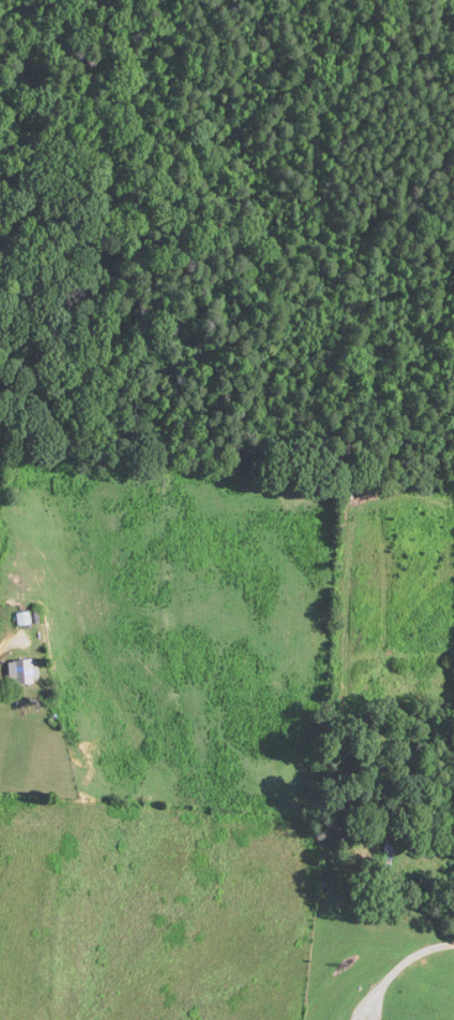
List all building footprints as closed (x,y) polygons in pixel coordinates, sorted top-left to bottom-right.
[(17,612),(19,624),(33,623),(32,611),(17,612)] [(24,682),(38,682),(38,659),(24,659),(24,682)] [(390,863),(395,846),(388,844),(384,861),(390,863)]
